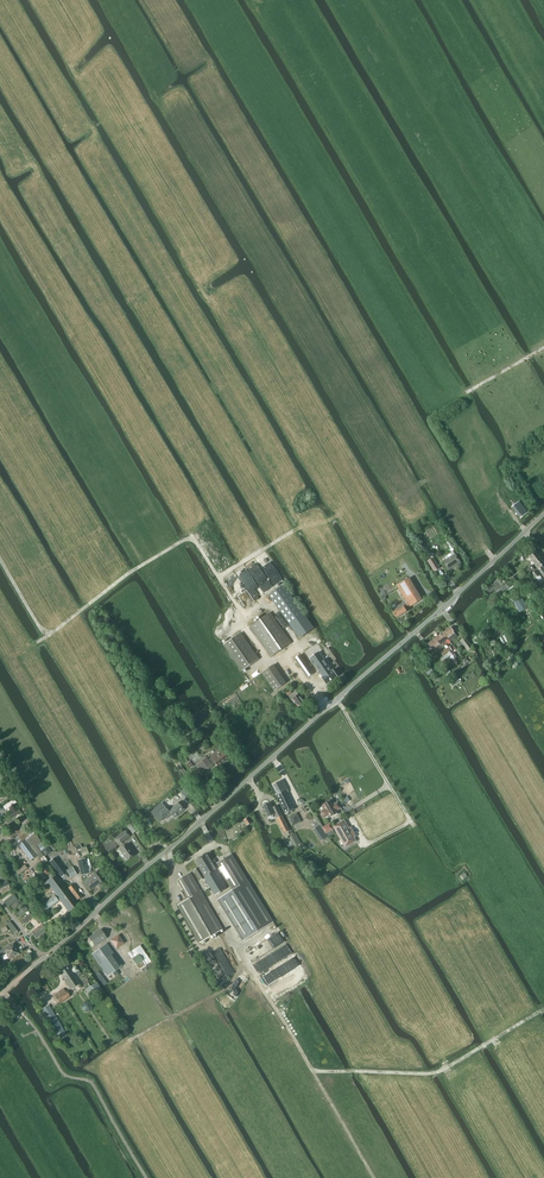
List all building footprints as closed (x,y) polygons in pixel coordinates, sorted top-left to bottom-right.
[(543,564),(543,561),(536,550),(528,557),(537,569),(543,564)] [(456,566),(460,563),(455,554),(443,562),(449,570),(455,565),(456,566)] [(434,571),(439,568),(433,558),(428,561),(434,571)] [(530,575),(535,570),(532,566),(526,571),(530,575)] [(403,602),(392,610),(393,612),(393,613),(396,618),(406,611),(405,609),(409,607),(422,599),(409,578),(397,586),(405,599),(407,603),(404,604),(403,602)] [(283,585),(269,595),(299,638),(313,628),(283,585)] [(271,656),(291,642),(270,612),(249,627),(271,656)] [(450,627),(443,632),(448,639),(450,642),(457,636),(450,627)] [(443,632),(435,638),(442,648),(447,644),(445,640),(448,639),(443,632)] [(243,670),(258,659),(240,633),(224,645),(243,670)] [(460,641),(467,650),(472,647),(465,637),(460,641)] [(435,638),(428,644),(433,650),(435,648),(437,652),(442,648),(435,638)] [(449,646),(445,649),(450,656),(450,655),(453,659),(457,656),(449,646)] [(445,649),(441,652),(446,659),(447,658),(448,660),(450,658),(449,656),(450,656),(445,649)] [(319,652),(310,658),(310,659),(311,661),(314,664),(313,664),(313,665),(314,664),(323,677),(322,678),(326,684),(337,677),(337,676),(332,670),(332,671),(319,652)] [(300,655),(295,659),(300,667),(306,663),(301,657),(300,655)] [(311,670),(306,663),(300,667),(305,674),(311,670)] [(274,691),(286,683),(273,664),(262,672),(274,691)] [(457,678),(450,684),(452,688),(460,682),(457,678)] [(295,691),(289,696),(294,703),(295,702),(298,707),(304,703),(298,695),(295,691)] [(217,766),(228,758),(221,748),(210,756),(212,759),(209,761),(206,758),(196,765),(202,774),(216,764),(217,766)] [(286,789),(282,780),(272,785),(272,786),(272,785),(277,795),(275,796),(276,795),(285,814),(294,809),(285,790),(286,789)] [(333,805),(331,800),(323,805),(325,809),(321,812),(324,818),(328,815),(330,817),(338,813),(337,811),(341,808),(337,802),(333,805)] [(162,803),(151,812),(159,821),(163,817),(165,819),(171,813),(175,818),(184,809),(178,802),(169,811),(162,803)] [(272,807),(270,802),(261,807),(267,818),(275,814),(285,834),(291,831),(277,805),(274,807),(274,806),(272,807)] [(247,825),(254,820),(251,815),(244,820),(247,825)] [(344,820),(333,826),(345,847),(355,841),(354,838),(356,836),(352,829),(349,830),(344,820)] [(133,835),(139,830),(133,822),(127,826),(133,835)] [(326,833),(333,829),(330,823),(322,828),(326,833)] [(319,825),(313,829),(321,841),(327,837),(319,825)] [(43,856),(36,846),(40,843),(41,843),(35,834),(37,833),(32,827),(15,839),(18,843),(24,839),(36,856),(41,858),(43,856)] [(121,843),(129,836),(125,831),(117,837),(121,843)] [(295,834),(288,838),(293,846),(300,843),(295,834)] [(18,844),(16,845),(19,850),(21,848),(30,861),(36,856),(24,839),(18,843),(18,844)] [(128,860),(135,855),(128,844),(120,849),(128,860)] [(47,847),(42,851),(45,856),(51,852),(47,847)] [(202,856),(200,857),(203,863),(204,862),(205,863),(207,863),(208,864),(210,863),(212,866),(215,870),(219,868),(216,863),(214,860),(212,862),(207,853),(206,854),(205,854),(203,855),(203,856),(202,856)] [(222,860),(216,863),(219,868),(233,890),(225,895),(218,900),(243,941),(273,922),(231,854),(222,860)] [(67,873),(55,857),(49,861),(61,877),(67,873)] [(200,866),(194,870),(200,880),(204,878),(215,895),(226,889),(215,870),(212,866),(210,863),(208,864),(207,863),(205,863),(204,862),(203,863),(200,857),(199,858),(198,858),(197,859),(196,860),(200,866)] [(81,875),(88,873),(87,866),(85,859),(77,861),(81,875)] [(45,879),(53,874),(46,865),(38,870),(45,879)] [(70,878),(77,875),(73,868),(66,871),(70,878)] [(200,943),(222,929),(223,929),(190,873),(177,880),(188,899),(178,905),(200,943)] [(89,891),(101,882),(95,874),(83,883),(89,891)] [(68,912),(77,905),(55,875),(46,882),(68,912)] [(77,900),(81,897),(72,885),(68,888),(77,900)] [(44,912),(58,901),(54,895),(39,906),(44,912)] [(101,930),(89,938),(94,946),(106,938),(101,930)] [(118,935),(110,941),(116,949),(124,943),(118,935)] [(2,955),(5,953),(8,959),(19,954),(13,943),(3,949),(0,950),(0,955),(2,955)] [(107,976),(121,966),(106,944),(92,954),(107,976)] [(139,954),(132,959),(135,965),(143,960),(139,954)] [(70,989),(79,984),(70,970),(71,969),(67,964),(58,970),(63,978),(70,989)] [(97,974),(96,974),(103,985),(106,983),(99,972),(97,974)] [(91,998),(101,991),(96,983),(86,989),(91,998)] [(65,992),(63,989),(54,994),(59,1003),(69,997),(66,991),(65,992)] [(59,1040),(67,1036),(49,1005),(41,1010),(59,1040)]
